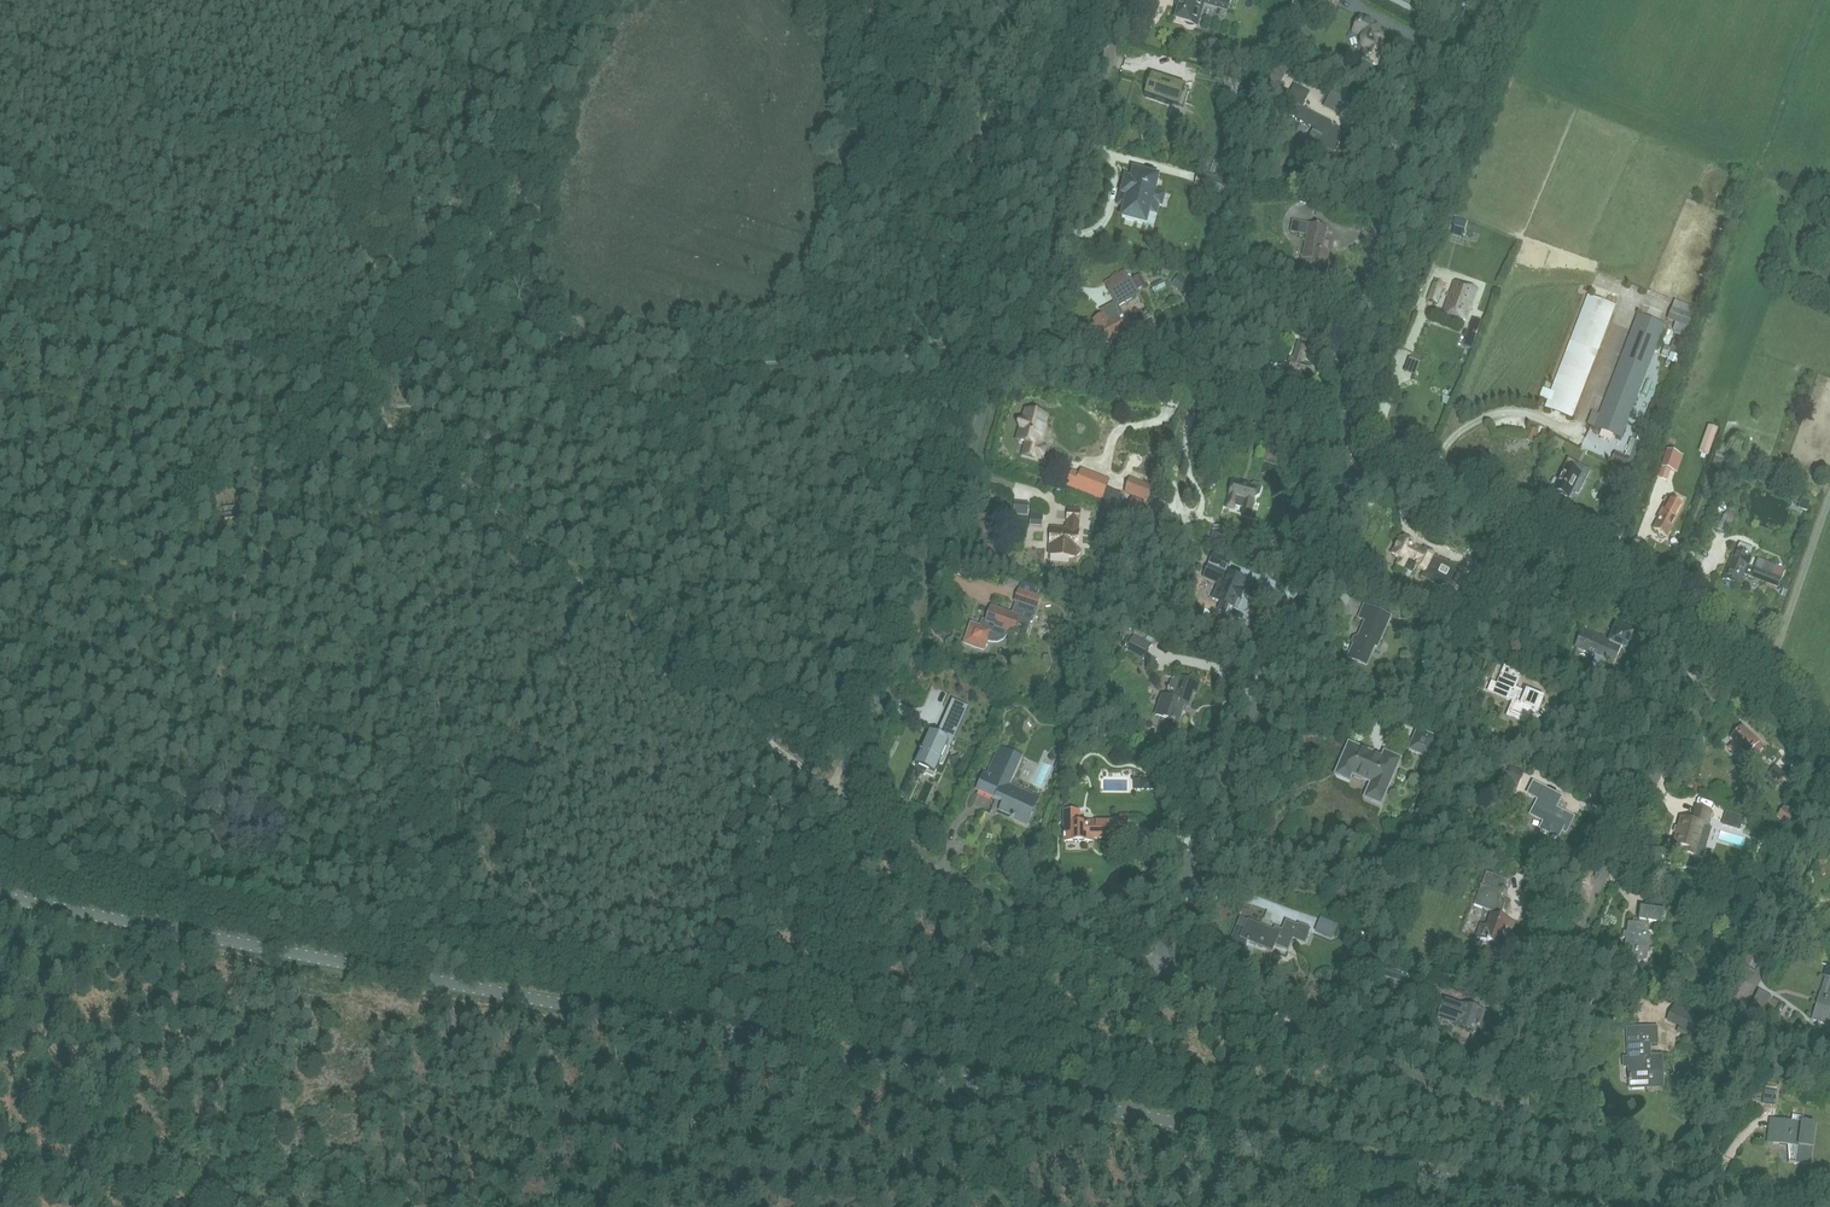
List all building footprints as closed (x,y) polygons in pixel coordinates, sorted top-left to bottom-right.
[(1181,6),(1181,7),(1177,18),(1183,20),(1184,23),(1187,25),(1190,26),(1193,26),(1196,25),(1198,26),(1208,0),(1230,9),(1231,6),(1233,4),(1234,1),(1234,0),(1183,0),(1181,6)] [(1376,26),(1360,17),(1353,32),(1362,36),(1361,40),(1361,43),(1363,46),(1366,49),(1361,58),(1376,65),(1384,49),(1376,26)] [(1188,76),(1149,65),(1143,86),(1182,97),(1188,76)] [(1330,122),(1301,108),(1309,91),(1294,84),(1285,102),(1294,107),(1289,116),(1314,129),(1313,132),(1322,136),(1318,144),(1324,147),(1321,153),(1332,158),(1344,134),(1328,126),(1330,122)] [(1154,191),(1158,177),(1134,171),(1133,173),(1132,173),(1131,174),(1133,175),(1131,180),(1127,179),(1126,181),(1124,181),(1121,192),(1123,192),(1123,195),(1120,194),(1118,204),(1126,206),(1123,216),(1122,216),(1122,217),(1146,224),(1149,211),(1156,212),(1158,204),(1161,205),(1164,194),(1154,191)] [(1307,274),(1325,277),(1329,253),(1322,252),(1326,227),(1292,221),(1291,232),(1306,235),(1302,258),(1304,258),(1301,272),(1307,273),(1307,274)] [(1453,235),(1462,238),(1465,229),(1456,226),(1453,235)] [(1457,249),(1444,245),(1436,266),(1449,271),(1457,249)] [(1115,281),(1135,270),(1130,261),(1111,273),(1115,281)] [(1140,276),(1132,280),(1138,290),(1146,286),(1140,276)] [(1106,343),(1126,331),(1118,318),(1124,315),(1119,306),(1140,294),(1138,290),(1132,280),(1130,278),(1108,292),(1112,298),(1114,303),(1100,311),(1102,315),(1093,321),(1106,343)] [(1202,291),(1184,280),(1178,289),(1196,300),(1202,291)] [(1432,282),(1426,300),(1437,304),(1443,287),(1444,288),(1446,283),(1439,280),(1437,284),(1432,282)] [(1477,289),(1453,282),(1443,312),(1467,320),(1477,289)] [(1545,407),(1571,418),(1615,306),(1587,295),(1545,407)] [(1684,307),(1676,329),(1684,332),(1692,310),(1684,307)] [(1271,314),(1281,329),(1290,324),(1280,308),(1271,314)] [(1594,426),(1622,437),(1665,325),(1637,314),(1596,419),(1590,416),(1587,424),(1594,426)] [(1157,326),(1158,329),(1160,331),(1163,330),(1166,325),(1165,322),(1162,321),(1159,322),(1157,326)] [(1467,326),(1464,336),(1472,338),(1475,329),(1467,326)] [(1298,374),(1309,377),(1312,368),(1302,365),(1308,346),(1298,343),(1292,358),(1290,358),(1285,373),(1298,377),(1298,374)] [(1667,358),(1666,361),(1676,364),(1679,356),(1675,355),(1669,353),(1668,352),(1670,348),(1664,346),(1660,355),(1667,358)] [(1415,350),(1410,363),(1421,367),(1427,354),(1415,350)] [(1019,440),(1032,443),(1030,450),(1037,452),(1045,426),(1043,425),(1045,417),(1031,413),(1029,421),(1025,420),(1019,440)] [(1528,426),(1522,438),(1532,443),(1538,431),(1528,426)] [(1709,453),(1717,430),(1708,427),(1699,449),(1709,453)] [(1631,470),(1644,432),(1639,431),(1636,441),(1633,440),(1631,446),(1628,445),(1625,455),(1614,451),(1611,462),(1624,466),(1622,472),(1626,474),(1628,469),(1631,470)] [(1714,456),(1723,459),(1725,459),(1730,446),(1719,442),(1714,456)] [(1659,466),(1670,470),(1676,453),(1665,449),(1659,466)] [(1553,489),(1569,498),(1582,474),(1565,465),(1553,489)] [(1075,487),(1102,497),(1105,488),(1108,481),(1081,471),(1075,487)] [(1124,493),(1145,501),(1151,485),(1130,477),(1124,493)] [(1233,480),(1227,504),(1234,505),(1235,504),(1244,507),(1244,509),(1251,511),(1255,495),(1257,496),(1258,495),(1260,486),(1259,485),(1253,483),(1252,484),(1251,486),(1247,485),(1247,484),(1233,480)] [(1121,493),(1105,488),(1102,497),(1101,500),(1116,505),(1121,493)] [(1158,521),(1166,501),(1155,496),(1147,516),(1158,521)] [(1144,502),(1132,497),(1128,506),(1132,508),(1130,512),(1139,515),(1144,502)] [(1667,537),(1676,520),(1684,505),(1669,497),(1657,519),(1658,519),(1653,529),(1667,537)] [(1804,499),(1801,509),(1807,510),(1810,501),(1804,499)] [(1128,515),(1105,507),(1101,518),(1124,526),(1128,515)] [(1076,557),(1076,555),(1078,556),(1080,554),(1080,552),(1080,549),(1078,547),(1077,547),(1079,521),(1080,511),(1068,510),(1067,520),(1067,526),(1066,526),(1065,529),(1051,528),(1049,555),(1076,557)] [(1723,515),(1717,530),(1726,534),(1733,519),(1723,515)] [(1220,541),(1223,528),(1214,525),(1210,538),(1220,541)] [(1433,555),(1434,554),(1401,538),(1393,555),(1400,558),(1397,565),(1413,572),(1416,566),(1424,570),(1421,577),(1441,587),(1442,584),(1450,588),(1448,592),(1460,598),(1473,573),(1461,567),(1460,569),(1433,555)] [(1747,567),(1751,556),(1735,549),(1723,579),(1727,581),(1727,583),(1727,584),(1733,587),(1734,586),(1735,584),(1740,586),(1744,574),(1750,577),(1767,584),(1773,570),(1780,572),(1781,568),(1774,565),(1755,558),(1754,562),(1756,562),(1753,569),(1747,567)] [(1248,580),(1226,571),(1231,559),(1213,552),(1202,577),(1218,584),(1212,598),(1220,601),(1217,608),(1220,609),(1219,611),(1227,614),(1230,607),(1237,610),(1241,600),(1240,599),(1248,580)] [(1011,614),(991,607),(985,621),(981,623),(980,626),(971,623),(964,643),(984,650),(987,641),(992,643),(997,643),(1003,640),(1008,633),(1008,631),(1025,637),(1030,621),(1031,622),(1036,610),(1041,597),(1036,596),(1039,588),(1021,582),(1019,589),(1018,589),(1013,602),(1015,603),(1011,614)] [(1390,617),(1364,605),(1358,617),(1365,620),(1347,657),(1367,665),(1375,646),(1377,647),(1390,617)] [(1603,669),(1607,660),(1614,663),(1621,646),(1626,648),(1632,633),(1618,628),(1612,642),(1582,630),(1575,647),(1595,655),(1592,664),(1603,669)] [(1502,631),(1500,637),(1507,640),(1510,634),(1502,631)] [(1151,645),(1134,635),(1124,651),(1141,661),(1151,645)] [(1542,699),(1515,688),(1522,673),(1503,665),(1496,684),(1491,681),(1487,690),(1512,701),(1507,713),(1532,723),(1542,699)] [(1647,686),(1627,675),(1621,686),(1641,697),(1647,686)] [(1155,715),(1168,720),(1165,727),(1176,730),(1185,706),(1189,707),(1194,692),(1198,694),(1201,685),(1180,677),(1179,679),(1173,677),(1168,691),(1175,693),(1173,699),(1162,695),(1155,715)] [(951,699),(944,714),(959,722),(967,707),(951,699)] [(959,722),(944,714),(937,729),(952,737),(959,722)] [(1730,738),(1734,741),(1727,748),(1735,756),(1742,748),(1748,755),(1751,751),(1757,756),(1765,747),(1759,743),(1760,742),(1742,725),(1730,738)] [(1439,737),(1416,728),(1406,750),(1429,760),(1439,737)] [(1767,744),(1774,738),(1764,728),(1758,734),(1767,744)] [(933,737),(926,734),(918,752),(915,751),(911,762),(918,765),(923,771),(931,775),(937,761),(939,762),(948,745),(949,746),(952,737),(937,729),(933,737)] [(1349,743),(1335,774),(1348,779),(1351,773),(1371,782),(1365,797),(1380,803),(1400,759),(1384,752),(1382,757),(1349,743)] [(977,791),(995,799),(996,799),(1003,802),(999,811),(1011,816),(1010,818),(1026,825),(1038,799),(1009,786),(1022,758),(999,748),(987,775),(984,774),(977,791)] [(1060,757),(1069,761),(1071,757),(1062,753),(1060,757)] [(1114,779),(1138,780),(1139,762),(1114,761),(1114,779)] [(1516,790),(1523,771),(1509,766),(1507,772),(1502,770),(1497,783),(1516,790)] [(1784,776),(1774,766),(1766,775),(1776,784),(1784,776)] [(1154,790),(1154,781),(1141,781),(1141,790),(1154,790)] [(1561,797),(1533,783),(1528,793),(1538,799),(1530,814),(1544,821),(1540,829),(1558,838),(1562,830),(1566,832),(1574,817),(1556,808),(1561,797)] [(1794,814),(1784,805),(1775,817),(1786,825),(1794,814)] [(1674,843),(1684,846),(1683,853),(1701,858),(1705,846),(1698,844),(1700,838),(1703,826),(1707,827),(1711,811),(1710,811),(1710,810),(1695,806),(1691,822),(1681,819),(1674,843)] [(1087,821),(1087,823),(1078,823),(1078,811),(1064,811),(1064,829),(1064,842),(1093,842),(1093,839),(1121,838),(1121,843),(1135,843),(1135,826),(1122,826),(1122,822),(1105,822),(1105,821),(1087,821)] [(1722,822),(1740,827),(1742,817),(1725,813),(1722,822)] [(1494,873),(1513,880),(1517,868),(1499,861),(1494,873)] [(1485,912),(1491,914),(1487,927),(1481,925),(1476,937),(1500,945),(1503,937),(1506,938),(1506,937),(1510,938),(1515,923),(1500,918),(1505,902),(1501,900),(1503,894),(1502,894),(1507,880),(1486,872),(1481,886),(1474,905),(1486,909),(1485,912)] [(1632,924),(1628,923),(1627,933),(1624,932),(1623,938),(1626,938),(1625,948),(1624,948),(1622,957),(1632,962),(1636,961),(1636,960),(1646,959),(1647,952),(1648,951),(1650,936),(1647,935),(1648,926),(1649,922),(1662,923),(1664,911),(1641,908),(1639,919),(1633,919),(1632,924)] [(1274,930),(1248,919),(1247,920),(1240,917),(1237,924),(1229,942),(1244,948),(1246,942),(1273,952),(1275,946),(1287,951),(1293,939),(1305,944),(1311,929),(1299,924),(1298,926),(1286,920),(1282,929),(1275,927),(1274,930)] [(1338,924),(1320,917),(1314,930),(1332,938),(1338,924)] [(1356,943),(1363,939),(1360,931),(1352,934),(1356,943)] [(1755,971),(1762,954),(1751,949),(1743,966),(1755,971)] [(1827,965),(1825,971),(1827,974),(1821,994),(1813,1020),(1829,1024),(1827,1030),(1829,1030),(1829,966),(1827,965)] [(1758,990),(1746,1016),(1747,1016),(1741,1027),(1751,1032),(1756,1021),(1758,1021),(1771,996),(1758,990)] [(1485,1011),(1462,1004),(1462,1005),(1444,1000),(1438,1018),(1456,1023),(1455,1026),(1477,1033),(1485,1011)] [(1701,1016),(1674,1004),(1666,1021),(1693,1033),(1701,1016)] [(1723,1035),(1725,1030),(1703,1020),(1699,1029),(1715,1036),(1717,1033),(1723,1035)] [(1630,1088),(1646,1087),(1662,1087),(1661,1056),(1649,1057),(1648,1044),(1656,1043),(1656,1028),(1628,1029),(1629,1058),(1624,1058),(1624,1066),(1629,1066),(1630,1088)] [(1762,1105),(1774,1107),(1776,1090),(1776,1087),(1765,1086),(1765,1089),(1764,1089),(1762,1105)] [(1788,1162),(1809,1164),(1814,1125),(1801,1116),(1792,1115),(1791,1121),(1776,1120),(1773,1143),(1788,1145),(1788,1162)]
